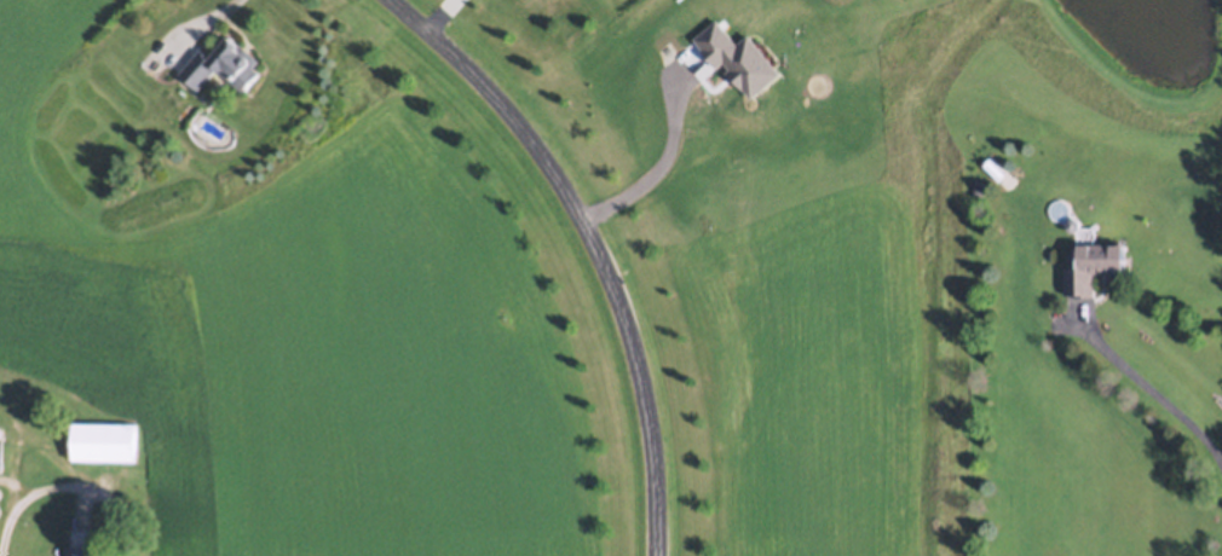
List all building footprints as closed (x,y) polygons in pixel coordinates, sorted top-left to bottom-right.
[(222,72),(248,97),(268,76),(233,44),(216,62),(204,51),(181,75),(201,93),(222,72)] [(1106,277),(1144,277),(1144,248),(1095,247),(1095,271),(1074,271),(1074,299),(1106,299),(1106,277)] [(76,463),(141,463),(141,426),(76,426),(76,463)] [(96,548),(70,547),(70,555),(96,555),(96,548)]
